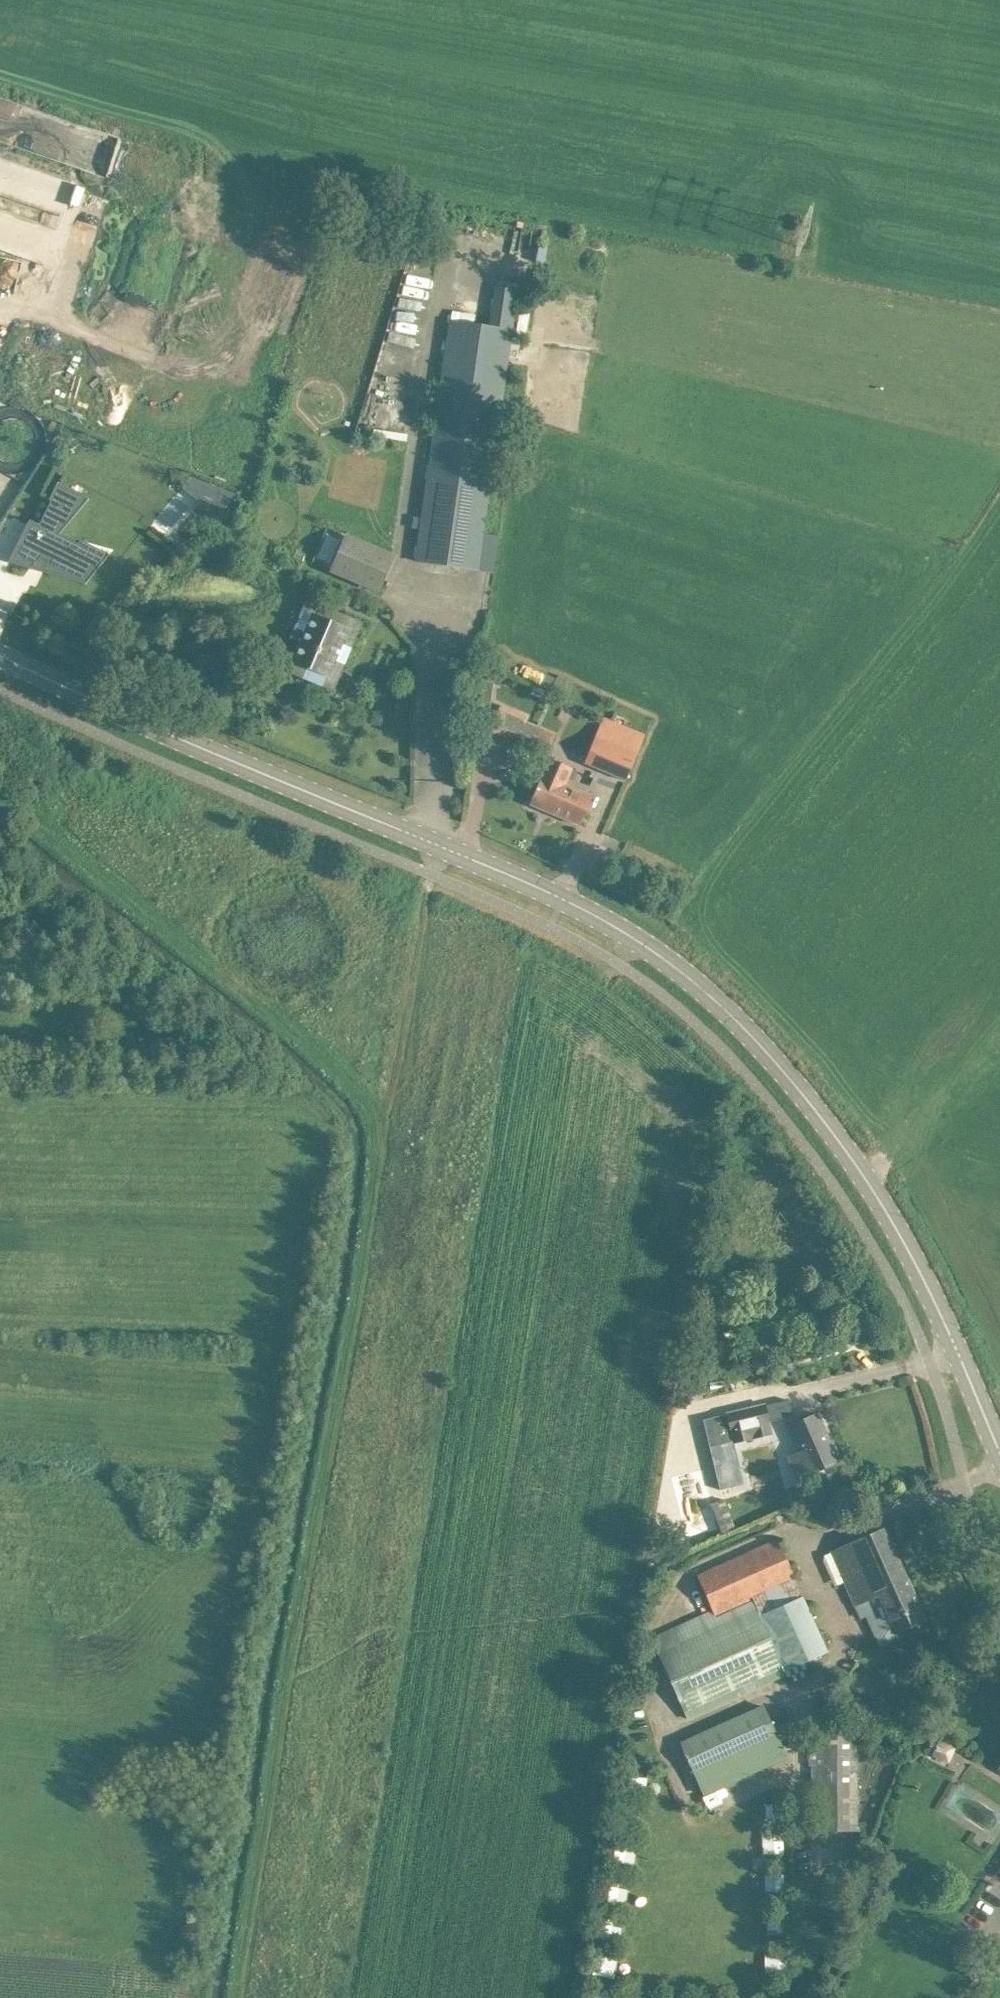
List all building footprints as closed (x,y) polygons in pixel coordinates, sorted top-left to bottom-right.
[(431,459),(416,561),(493,572),(498,537),(482,534),(519,290),(497,287),(491,327),(451,321),(436,426),(434,438),(431,459)] [(29,520),(22,535),(55,552),(49,564),(81,580),(82,577),(86,578),(97,565),(75,554),(80,545),(58,534),(87,499),(88,500),(89,498),(57,483),(49,500),(51,501),(39,525),(29,520)] [(212,486),(199,502),(210,510),(204,518),(214,522),(235,494),(212,486)] [(173,496),(156,519),(168,528),(186,505),(173,496)] [(379,592),(395,555),(345,534),(329,571),(379,592)] [(295,660),(309,666),(305,674),(322,682),(333,658),(341,661),(348,648),(338,643),(344,630),(305,613),(298,627),(307,631),(295,660)] [(479,715),(489,717),(491,702),(481,701),(479,715)] [(499,709),(490,730),(549,755),(557,734),(499,709)] [(601,723),(585,762),(626,779),(642,740),(601,723)] [(542,775),(538,785),(530,804),(580,825),(592,796),(564,785),(571,768),(549,759),(542,775)] [(766,1405),(765,1402),(727,1411),(728,1413),(733,1433),(734,1441),(772,1432),(769,1420),(792,1414),(788,1400),(766,1405)] [(728,1413),(710,1417),(715,1438),(733,1433),(728,1413)] [(838,1460),(818,1413),(787,1427),(797,1451),(786,1455),(796,1479),(838,1460)] [(779,1472),(751,1485),(761,1505),(789,1491),(779,1472)] [(725,1497),(711,1503),(722,1531),(737,1525),(725,1497)] [(831,1551),(857,1610),(861,1618),(865,1616),(873,1634),(891,1626),(895,1634),(926,1620),(884,1527),(831,1551)] [(697,1576),(714,1614),(715,1618),(754,1601),(752,1597),(795,1578),(777,1540),(697,1576)] [(715,1618),(657,1643),(689,1716),(785,1674),(788,1681),(812,1670),(809,1662),(829,1653),(804,1595),(760,1615),(754,1601),(715,1618)] [(785,1754),(762,1703),(679,1740),(701,1792),(785,1754)] [(815,1781),(814,1830),(871,1830),(871,1822),(856,1822),(856,1722),(814,1723),(814,1765),(810,1765),(810,1781),(815,1781)] [(614,1846),(614,1860),(624,1859),(624,1853),(636,1852),(636,1845),(614,1846)] [(594,1955),(592,1974),(615,1975),(616,1957),(594,1955)]
